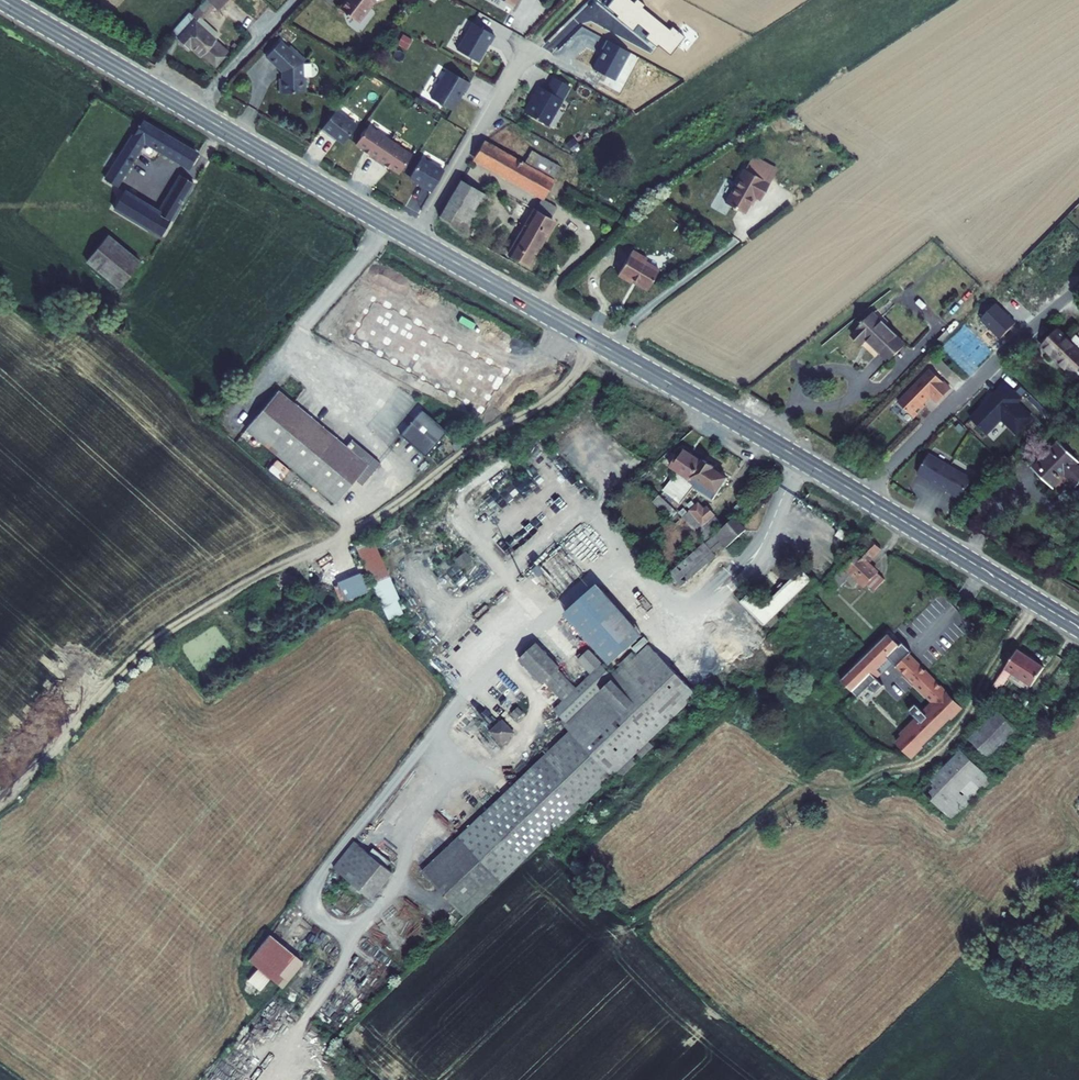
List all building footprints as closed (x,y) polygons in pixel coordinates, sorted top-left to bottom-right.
[(190,14),(172,33),(189,49),(191,47),(202,56),(203,54),(217,66),(225,57),(224,55),(226,52),(214,40),(218,35),(202,21),(199,18),(212,5),(215,8),(219,12),(230,0),(207,0),(192,15),(190,14)] [(340,7),(358,22),(373,3),(380,0),(346,0),(340,7)] [(607,8),(618,16),(617,18),(633,31),(639,25),(649,34),(647,36),(659,46),(671,56),(686,37),(673,27),(670,30),(644,8),(646,5),(639,0),(637,0),(634,3),(631,0),(614,0),(607,8)] [(202,21),(215,8),(212,5),(199,18),(202,21)] [(474,22),(458,50),(479,62),(495,35),(474,22)] [(657,48),(659,46),(647,36),(646,38),(657,48)] [(630,53),(607,40),(601,51),(603,52),(594,69),(615,81),(630,53)] [(280,42),(265,57),(282,73),(285,78),(280,78),(281,93),(306,92),(306,77),(303,77),(301,64),(304,61),(295,52),(294,53),(288,48),(287,49),(280,42)] [(471,83),(449,70),(432,98),(453,111),(464,92),(465,92),(471,83)] [(570,86),(550,74),(542,87),(535,84),(532,90),(533,90),(522,108),(548,124),(570,86)] [(359,124),(338,108),(324,127),(331,132),(332,131),(345,142),(359,124)] [(190,168),(198,155),(143,121),(106,180),(117,186),(145,141),(190,168)] [(370,154),(378,159),(392,139),(370,124),(357,143),(372,152),(370,154)] [(392,139),(378,159),(385,164),(386,162),(400,172),(413,154),(392,139)] [(484,142),(475,156),(544,197),(546,192),(552,183),(552,182),(484,142)] [(533,150),(524,166),(552,182),(561,167),(533,150)] [(425,186),(433,191),(445,170),(422,157),(411,176),(426,184),(425,186)] [(753,196),(759,199),(769,182),(743,168),(725,202),(744,212),(753,196)] [(161,237),(194,183),(181,176),(159,213),(125,192),(114,209),(161,237)] [(462,179),(440,216),(467,231),(489,195),(462,179)] [(565,191),(552,183),(546,192),(559,200),(565,191)] [(542,198),(535,210),(552,219),(558,207),(542,198)] [(535,210),(510,255),(529,265),(554,220),(552,219),(535,210)] [(141,263),(108,236),(87,261),(120,288),(141,263)] [(646,258),(631,249),(617,274),(629,281),(631,278),(633,279),(634,282),(646,289),(658,269),(644,261),(646,258)] [(376,296),(355,335),(487,408),(500,383),(503,384),(512,367),(480,349),(479,352),(421,320),(422,318),(393,301),(391,304),(376,296)] [(1000,338),(1015,322),(996,303),(980,319),(1000,338)] [(905,344),(873,315),(853,335),(862,345),(866,341),(888,361),(905,344)] [(1059,331),(1043,347),(1075,379),(1078,375),(1078,338),(1077,335),(1070,342),(1059,331)] [(931,369),(899,401),(915,417),(926,405),(924,403),(932,395),(939,401),(951,389),(931,369)] [(982,405),(970,418),(986,433),(1001,418),(1016,432),(1031,417),(1014,400),(1018,396),(1005,383),(986,402),(986,403),(983,406),(982,405)] [(368,466),(280,392),(247,431),(336,504),(368,466)] [(449,433),(424,411),(402,436),(427,458),(449,433)] [(376,460),(353,441),(348,447),(370,466),(376,460)] [(1058,443),(1041,460),(1045,464),(1036,473),(1052,489),(1065,476),(1076,487),(1078,484),(1078,469),(1075,465),(1078,462),(1058,443)] [(670,469),(690,483),(689,484),(675,475),(663,491),(681,504),(694,488),(713,500),(721,486),(724,486),(726,482),(725,481),(727,477),(715,469),(715,468),(704,461),(703,464),(685,451),(679,459),(677,457),(670,469)] [(929,452),(918,472),(931,480),(930,482),(938,487),(950,465),(951,465),(929,452)] [(370,466),(358,481),(364,486),(382,465),(376,460),(370,466)] [(1045,464),(1041,460),(1032,469),(1036,473),(1045,464)] [(477,470),(484,465),(481,462),(475,466),(477,470)] [(951,465),(950,465),(938,487),(944,490),(946,488),(959,496),(971,477),(951,465)] [(970,511),(980,521),(998,502),(988,492),(970,511)] [(672,508),(659,496),(653,502),(666,515),(672,508)] [(705,543),(724,525),(707,506),(704,508),(700,503),(695,507),(691,511),(686,515),(683,518),(705,543)] [(670,519),(676,512),(672,508),(666,515),(670,519)] [(727,547),(747,530),(735,518),(671,575),(681,587),(716,556),(713,553),(711,551),(722,541),(725,544),(727,547)] [(846,534),(840,530),(837,536),(842,539),(846,534)] [(370,541),(355,547),(375,591),(382,607),(396,601),(370,541)] [(713,553),(725,544),(722,541),(711,551),(713,553)] [(867,563),(880,549),(871,541),(846,566),(826,588),(832,595),(846,581),(854,588),(860,583),(864,587),(866,585),(874,592),(884,581),(867,563)] [(467,555),(460,564),(468,571),(476,562),(467,555)] [(795,603),(814,585),(810,580),(811,579),(801,570),(784,585),(781,583),(777,587),(780,590),(764,605),(750,593),(741,602),(764,625),(765,624),(791,599),(795,603)] [(342,602),(367,592),(360,573),(334,583),(342,602)] [(597,579),(564,607),(612,659),(644,629),(597,579)] [(765,624),(769,629),(795,603),(791,599),(765,624)] [(382,607),(389,622),(403,616),(396,601),(382,607)] [(935,705),(921,718),(936,733),(961,709),(903,651),(880,628),(873,635),(876,638),(858,656),(874,672),(888,658),(935,705)] [(546,683),(559,671),(558,670),(559,669),(536,644),(520,660),(544,684),(546,682),(546,683)] [(713,680),(719,674),(694,665),(686,657),(673,671),(648,645),(636,656),(632,652),(619,664),(621,666),(611,675),(601,665),(602,664),(589,649),(578,660),(591,674),(576,689),(559,671),(546,683),(563,701),(554,710),(562,719),(560,722),(569,733),(541,760),(467,829),(422,873),(464,917),(478,904),(511,872),(544,841),(564,822),(610,778),(664,726),(713,680)] [(959,661),(947,650),(942,655),(953,666),(959,661)] [(1000,674),(991,688),(997,693),(1010,674),(1030,687),(1043,668),(1017,651),(1000,674)] [(838,677),(853,693),(874,672),(858,656),(838,677)] [(865,704),(883,689),(877,682),(859,696),(865,704)] [(518,719),(523,714),(517,708),(512,713),(518,719)] [(975,746),(1002,716),(997,710),(968,739),(975,746)] [(1017,731),(1002,716),(975,746),(989,760),(1017,731)] [(936,733),(921,718),(896,743),(911,758),(936,733)] [(502,744),(513,733),(503,722),(501,723),(491,732),(502,744)] [(952,820),(991,780),(966,756),(963,760),(958,755),(922,791),(952,820)] [(350,861),(362,848),(355,842),(334,868),(357,887),(364,880),(350,861)] [(392,873),(362,848),(350,861),(364,880),(357,887),(371,899),(392,873)] [(267,933),(246,958),(275,983),(297,958),(267,933)] [(297,958),(276,983),(279,986),(300,960),(297,958)]
